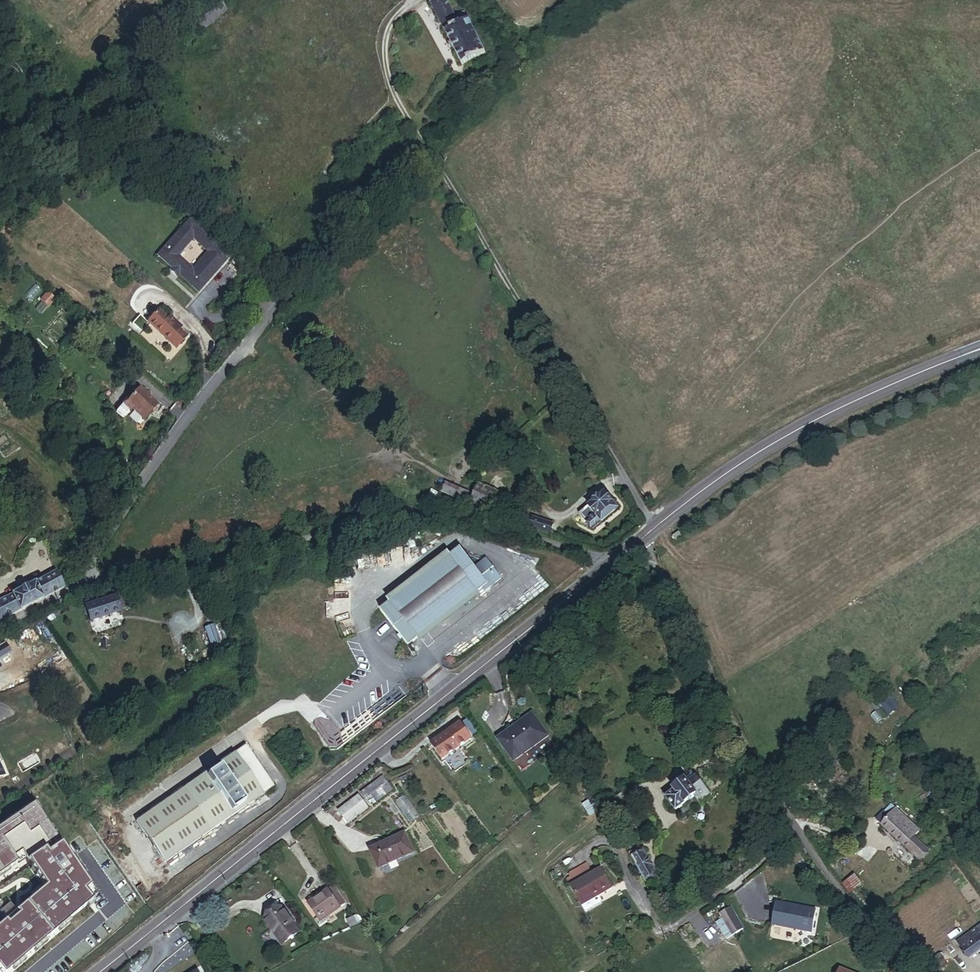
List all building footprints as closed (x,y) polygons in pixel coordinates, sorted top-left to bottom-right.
[(193,18),(206,31),(227,9),(218,0),(212,0),(193,18)] [(468,18),(462,21),(458,23),(451,8),(454,6),(451,0),(435,0),(430,2),(458,63),(484,51),(468,18)] [(464,9),(458,12),(462,21),(468,18),(464,9)] [(353,191),(345,184),(332,198),(340,206),(353,191)] [(191,220),(160,255),(201,293),(232,258),(191,220)] [(56,299),(48,291),(40,299),(42,301),(36,308),(42,314),(49,307),(56,299)] [(157,311),(147,323),(177,349),(187,337),(178,330),(180,328),(169,318),(168,320),(157,311)] [(125,362),(115,374),(119,377),(129,366),(125,362)] [(121,405),(130,412),(131,410),(143,421),(150,413),(152,415),(157,409),(156,407),(157,406),(139,389),(129,401),(127,400),(121,405)] [(440,493),(469,503),(473,493),(444,482),(440,493)] [(482,496),(478,506),(500,514),(507,495),(485,487),(482,496)] [(617,508),(604,492),(580,512),(593,527),(617,508)] [(478,506),(482,496),(473,493),(469,503),(467,508),(476,511),(478,506)] [(462,564),(449,547),(438,555),(378,601),(369,609),(395,643),(405,635),(464,589),(470,585),(472,588),(489,576),(473,556),(462,564)] [(378,601),(438,555),(433,549),(374,595),(378,601)] [(66,586),(57,570),(0,601),(0,621),(66,586)] [(464,589),(405,635),(410,641),(469,595),(464,589)] [(121,596),(82,608),(86,622),(125,610),(121,596)] [(211,645),(223,640),(216,624),(204,629),(211,645)] [(648,689),(644,682),(639,685),(643,692),(648,689)] [(532,717),(497,742),(512,763),(547,738),(532,717)] [(448,735),(430,747),(440,762),(458,750),(448,735)] [(237,739),(131,822),(163,862),(268,779),(237,739)] [(707,743),(692,751),(697,759),(711,751),(707,743)] [(380,777),(358,794),(363,800),(368,796),(372,802),(389,789),(380,777)] [(692,799),(696,805),(707,798),(697,782),(694,784),(692,782),(685,787),(683,785),(669,794),(670,796),(664,800),(672,813),(692,799)] [(396,802),(404,813),(412,807),(404,796),(396,802)] [(355,797),(335,812),(345,824),(364,809),(355,797)] [(596,805),(591,798),(587,801),(592,808),(596,805)] [(104,895),(35,807),(0,829),(0,970),(104,895)] [(892,811),(881,823),(917,857),(926,848),(900,823),(902,821),(892,811)] [(401,835),(366,851),(374,869),(409,853),(401,835)] [(635,849),(626,855),(645,887),(658,880),(641,852),(638,854),(635,849)] [(565,873),(569,881),(588,870),(583,861),(564,871),(565,873)] [(569,881),(565,873),(561,875),(575,903),(607,886),(597,866),(588,870),(569,881)] [(843,881),(850,891),(862,883),(855,873),(843,881)] [(328,889),(307,903),(319,921),(316,923),(318,927),(326,922),(323,918),(340,906),(328,889)] [(812,933),(816,911),(775,904),(772,926),(812,933)] [(279,908),(263,919),(280,943),(296,932),(279,908)] [(743,929),(731,909),(720,916),(728,930),(731,936),(743,929)] [(343,919),(346,925),(359,920),(356,913),(343,919)] [(959,945),(971,961),(979,955),(979,930),(959,945)] [(921,971),(935,971),(947,965),(941,956),(919,969),(921,971)]
